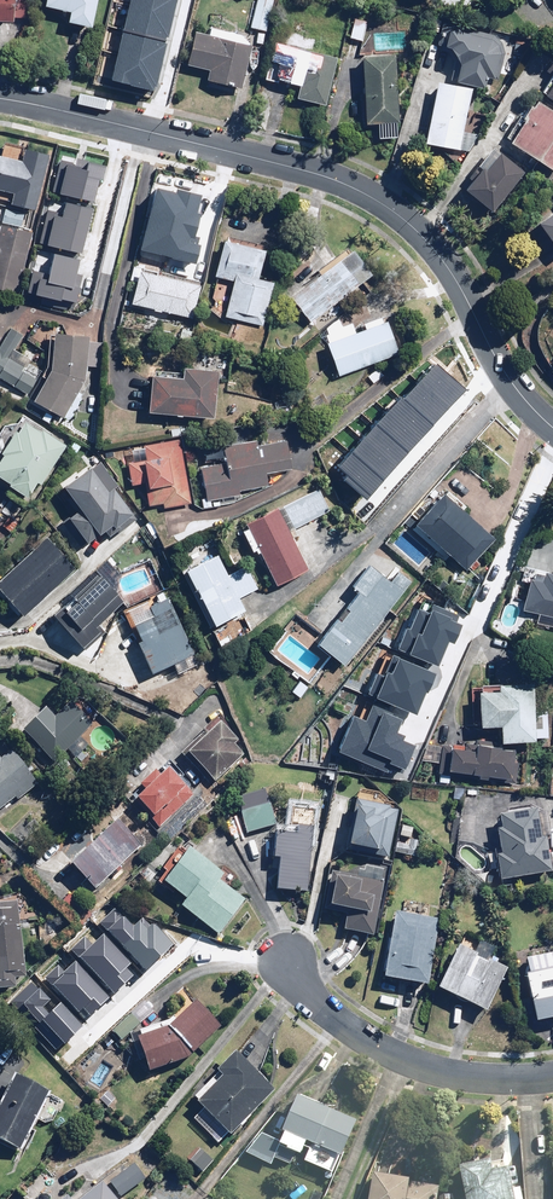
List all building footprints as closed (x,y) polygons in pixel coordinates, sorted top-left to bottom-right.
[(15,21),(16,0),(0,0),(0,21),(15,21)] [(47,7),(71,11),(70,23),(95,27),(99,0),(48,0),(47,7)] [(111,76),(155,87),(176,0),(130,0),(111,76)] [(250,27),(267,30),(273,0),(256,0),(250,27)] [(458,24),(442,22),(438,52),(451,52),(458,61),(455,77),(458,78),(457,83),(486,88),(488,77),(497,79),(504,46),(493,36),(457,31),(458,24)] [(197,31),(188,64),(211,70),(209,80),(241,88),(252,46),(197,31)] [(275,41),(266,77),(304,87),(300,100),(325,106),(338,58),(275,41)] [(397,56),(365,58),(368,122),(401,121),(397,56)] [(552,100),(552,79),(543,94),(552,100)] [(472,90),(439,84),(428,143),(461,149),(472,90)] [(513,143),(552,168),(552,111),(539,102),(528,119),(521,114),(506,138),(513,143)] [(15,192),(12,202),(36,208),(49,152),(25,146),(22,159),(1,154),(0,160),(0,188),(15,192)] [(526,171),(496,149),(463,193),(493,215),(526,171)] [(63,157),(56,186),(93,196),(98,175),(103,176),(106,163),(77,155),(76,161),(63,157)] [(153,183),(138,243),(195,257),(199,241),(189,238),(201,191),(175,184),(174,188),(153,183)] [(49,197),(39,239),(82,250),(92,207),(49,197)] [(540,220),(552,240),(552,211),(540,220)] [(17,290),(31,230),(0,223),(0,286),(17,290)] [(216,275),(236,280),(226,317),(262,326),(273,284),(260,280),(267,253),(225,242),(216,275)] [(35,244),(23,296),(66,306),(67,302),(76,303),(82,274),(76,273),(81,255),(35,244)] [(374,274),(355,249),(291,298),(311,323),(374,274)] [(206,285),(141,271),(134,308),(198,322),(206,285)] [(398,317),(388,321),(386,315),(365,323),(367,328),(357,332),(351,317),(327,326),(332,341),(328,342),(339,375),(409,349),(398,317)] [(29,394),(38,378),(26,371),(32,361),(15,351),(23,336),(11,328),(0,346),(0,377),(29,394)] [(91,336),(56,332),(53,369),(35,401),(65,418),(87,379),(88,371),(91,336)] [(337,474),(360,493),(455,380),(431,359),(401,395),(395,391),(334,463),(341,469),(337,474)] [(149,412),(216,418),(220,371),(185,368),(184,378),(153,375),(149,412)] [(2,449),(0,452),(0,477),(30,496),(38,483),(44,487),(71,443),(23,414),(17,425),(16,424),(15,424),(14,424),(12,424),(11,424),(10,424),(9,425),(8,425),(7,425),(6,426),(5,426),(4,427),(3,428),(2,429),(1,430),(1,431),(0,432),(0,446),(1,447),(1,448),(2,449)] [(147,481),(150,505),(165,503),(165,507),(190,503),(180,438),(145,444),(145,447),(124,451),(129,484),(147,481)] [(292,470),(287,440),(261,444),(260,441),(225,446),(228,464),(201,468),(206,500),(241,495),(241,492),(270,488),(268,473),(292,470)] [(83,548),(104,532),(109,539),(137,517),(128,505),(116,488),(118,486),(100,462),(67,486),(73,496),(69,499),(78,511),(64,522),(83,548)] [(318,486),(278,507),(291,532),(331,511),(318,486)] [(496,536),(445,490),(416,522),(467,568),(496,536)] [(29,509),(17,503),(3,527),(15,534),(29,509)] [(310,569),(278,507),(247,523),(280,585),(310,569)] [(26,616),(77,566),(48,536),(0,582),(0,587),(1,588),(0,590),(0,593),(20,614),(22,612),(26,616)] [(247,609),(241,597),(259,588),(246,565),(229,574),(218,554),(185,572),(213,626),(247,609)] [(397,570),(390,579),(379,570),(371,563),(354,585),(362,591),(319,645),(344,665),(387,611),(404,589),(410,581),(397,570)] [(534,568),(523,606),(540,611),(537,621),(552,626),(552,573),(534,568)] [(98,571),(54,610),(84,643),(101,628),(96,623),(123,599),(98,571)] [(128,617),(154,673),(174,664),(178,672),(199,663),(161,581),(126,597),(134,614),(128,617)] [(404,622),(395,645),(437,662),(447,638),(452,640),(463,614),(434,602),(430,612),(417,606),(409,624),(404,622)] [(377,668),(367,690),(415,711),(433,669),(391,650),(382,670),(377,668)] [(533,681),(502,682),(502,689),(473,690),(474,723),(503,723),(503,738),(535,737),(534,705),(533,681)] [(353,711),(336,747),(386,770),(388,764),(400,770),(414,740),(400,734),(402,728),(395,725),(400,714),(370,700),(363,716),(353,711)] [(68,750),(76,759),(90,745),(81,737),(93,725),(72,704),(56,719),(47,710),(25,732),(55,762),(68,750)] [(548,705),(534,705),(535,737),(549,737),(548,705)] [(240,741),(221,721),(185,756),(213,785),(244,755),(235,745),(240,741)] [(441,742),(438,772),(437,781),(450,782),(451,773),(513,779),(516,749),(500,747),(501,742),(478,739),(478,745),(441,742)] [(15,796),(18,801),(38,784),(12,753),(1,762),(0,760),(0,808),(15,796)] [(154,768),(139,782),(145,789),(134,799),(160,827),(195,795),(181,779),(185,776),(173,763),(161,775),(154,768)] [(355,798),(346,849),(387,857),(397,809),(391,808),(391,805),(355,798)] [(270,804),(241,812),(247,832),(276,824),(270,804)] [(501,880),(552,871),(546,837),(541,838),(536,809),(502,815),(504,828),(499,829),(503,853),(496,854),(501,880)] [(299,815),(277,814),(274,857),(280,858),(277,890),(309,892),(314,828),(298,827),(299,815)] [(143,845),(118,819),(72,864),(97,889),(143,845)] [(408,843),(396,841),(394,852),(424,857),(427,841),(409,838),(408,843)] [(187,847),(162,881),(187,899),(181,906),(219,935),(245,899),(219,879),(224,874),(187,847)] [(385,870),(364,866),(362,875),(332,870),(326,908),(348,912),(344,932),(374,937),(385,870)] [(84,908),(69,893),(58,904),(74,918),(84,908)] [(17,987),(16,979),(26,977),(16,900),(0,902),(0,989),(17,987)] [(112,911),(98,924),(142,970),(170,944),(151,924),(148,925),(141,918),(129,929),(112,911)] [(438,917),(428,915),(403,912),(395,911),(385,977),(429,983),(438,917)] [(82,937),(70,949),(112,993),(131,974),(124,966),(126,964),(97,934),(87,943),(82,937)] [(489,1011),(509,967),(490,958),(495,947),(480,940),(475,952),(459,945),(439,990),(489,1011)] [(528,958),(531,972),(526,973),(536,1022),(552,1019),(552,953),(528,958)] [(78,1009),(85,1017),(104,999),(70,963),(63,971),(55,962),(39,977),(73,1013),(78,1009)] [(6,1001),(51,1049),(74,1027),(29,980),(6,1001)] [(220,1027),(196,1000),(167,1027),(138,1038),(150,1071),(188,1057),(220,1027)] [(274,1090),(236,1051),(217,1069),(219,1071),(193,1097),(230,1134),(274,1090)] [(14,1074),(0,1102),(0,1140),(21,1151),(51,1093),(14,1074)] [(303,1094),(281,1141),(305,1153),(311,1141),(317,1143),(309,1160),(336,1172),(359,1120),(303,1094)] [(512,1164),(500,1166),(498,1156),(463,1164),(471,1198),(520,1198),(512,1164)] [(439,1185),(434,1184),(435,1179),(423,1178),(422,1183),(411,1181),(412,1176),(375,1171),(371,1198),(437,1198),(439,1185)] [(100,1181),(80,1198),(116,1198),(100,1181)]
